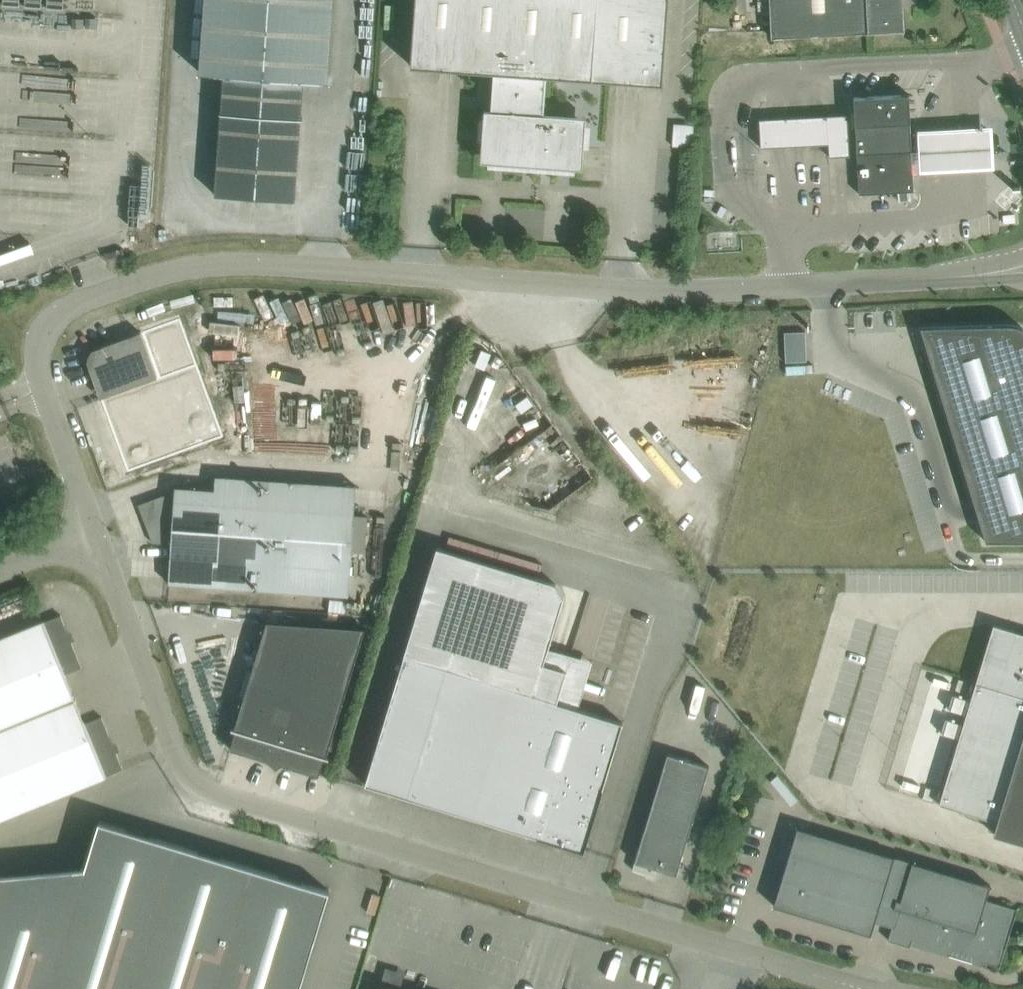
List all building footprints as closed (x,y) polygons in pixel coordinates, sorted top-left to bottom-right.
[(215,195),(295,201),(303,80),(327,82),(333,0),(205,0),(199,72),(223,74),(215,195)] [(491,110),(484,109),(480,161),(582,168),(586,117),(543,114),(546,75),(662,84),(668,0),(415,0),(410,65),(494,71),(491,110)] [(771,38),(884,32),(904,31),(903,9),(900,7),(900,0),(769,0),(771,38)] [(908,94),(854,97),(855,125),(857,153),(859,194),(913,191),(911,151),(909,123),(908,94)] [(847,114),(827,115),(828,144),(829,156),(832,156),(850,155),(847,114)] [(767,119),(769,147),(798,145),(828,144),(827,115),(797,117),(767,119)] [(767,119),(759,119),(760,147),(768,147),(769,147),(767,119)] [(673,124),(672,146),(693,147),(695,125),(673,124)] [(991,166),(990,128),(918,131),(919,169),(991,166)] [(920,327),(985,542),(1022,542),(1022,329),(1020,327),(1015,325),(1010,324),(1005,323),(920,327)] [(805,331),(785,332),(786,361),(807,360),(805,331)] [(158,378),(141,332),(92,349),(88,355),(87,362),(100,398),(158,378)] [(548,412),(527,387),(480,426),(501,451),(548,412)] [(171,544),(168,583),(349,595),(351,552),(364,553),(366,518),(354,517),(356,486),(215,476),(214,490),(175,487),(174,495),(164,494),(147,501),(147,508),(144,508),(143,516),(146,516),(146,525),(152,543),(171,544)] [(370,765),(364,784),(538,837),(537,837),(552,842),(552,843),(567,847),(567,846),(584,851),(623,722),(556,702),(565,672),(543,665),(563,598),(555,583),(436,547),(403,656),(370,765)] [(75,698),(65,674),(81,667),(60,615),(44,622),(43,620),(0,638),(0,729),(75,698)] [(281,764),(318,775),(324,756),(326,756),(365,628),(266,621),(234,729),(235,730),(230,748),(262,758),(265,759),(268,761),(270,762),(273,765),(274,766),(276,768),(281,764)] [(939,804),(996,821),(993,833),(1022,842),(1022,633),(992,624),(939,804)] [(865,658),(864,702),(881,703),(881,685),(889,685),(889,686),(903,686),(904,676),(912,676),(912,659),(865,658)] [(0,729),(0,819),(106,776),(106,775),(122,768),(101,716),(85,723),(75,698),(0,729)] [(709,766),(667,753),(632,869),(657,877),(659,869),(676,874),(709,766)] [(782,820),(792,823),(795,813),(785,810),(782,820)] [(329,890),(99,820),(71,912),(0,890),(0,988),(299,988),(329,890)] [(912,940),(986,962),(999,966),(1017,909),(986,900),(990,885),(971,879),(796,827),(796,829),(786,826),(775,861),(785,864),(773,905),(871,935),(880,903),(897,908),(888,940),(910,946),(912,940)]
